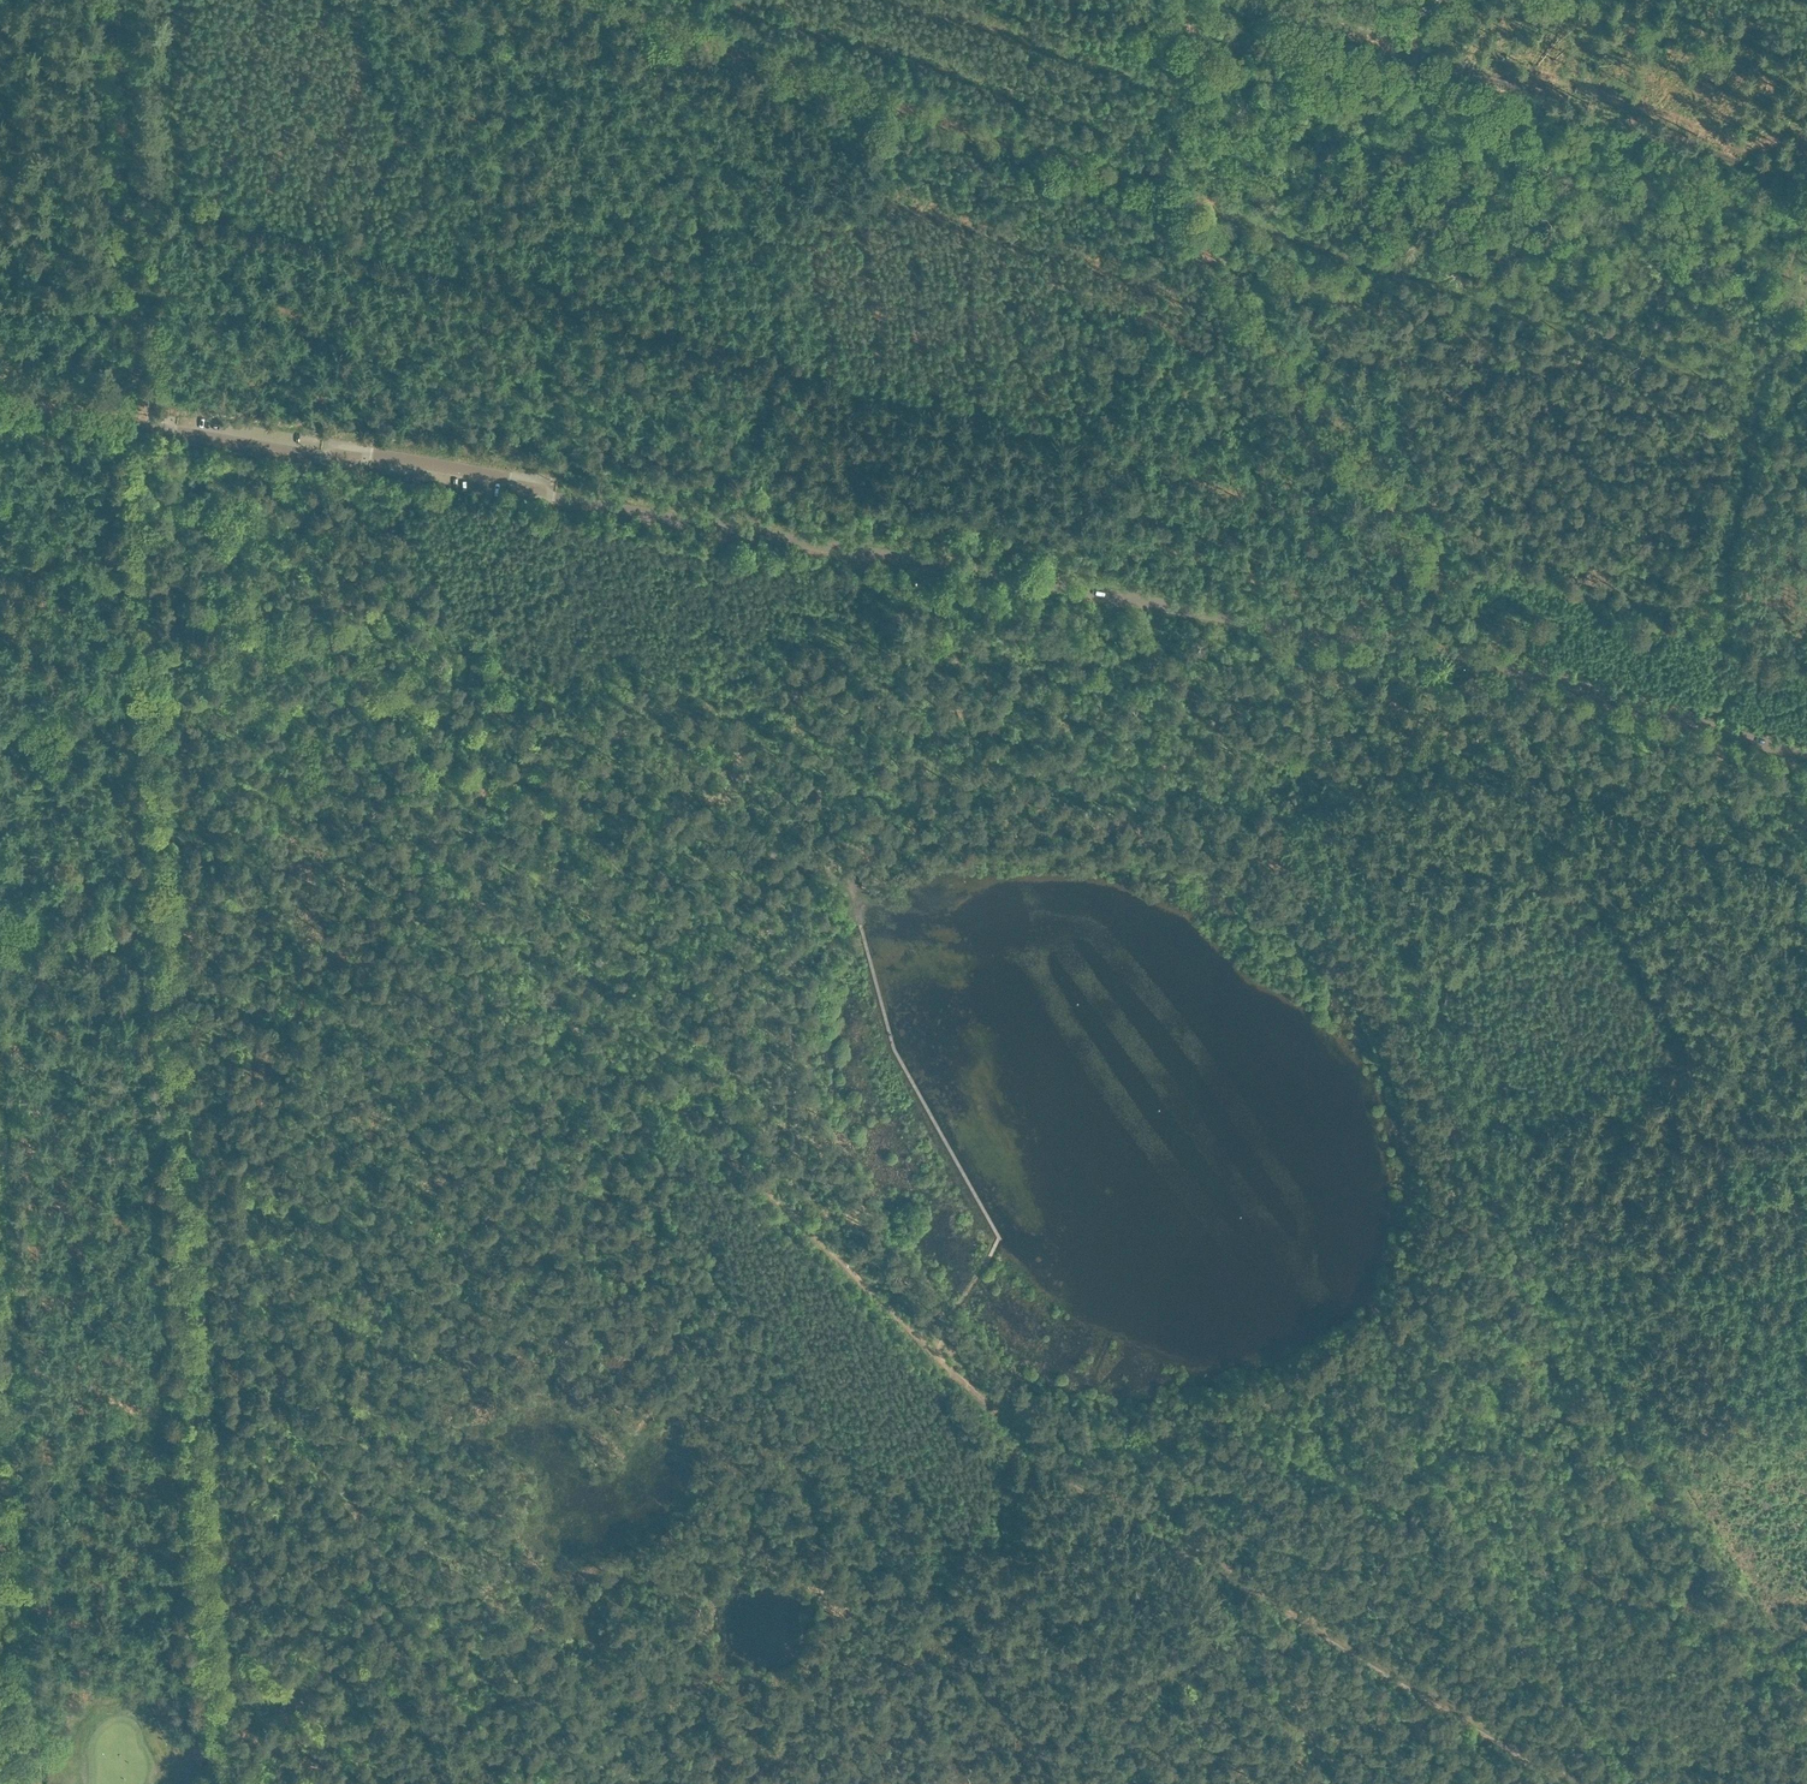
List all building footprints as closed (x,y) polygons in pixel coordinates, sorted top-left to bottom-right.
[(864,884),(875,885),(876,871),(865,870),(864,884)]
